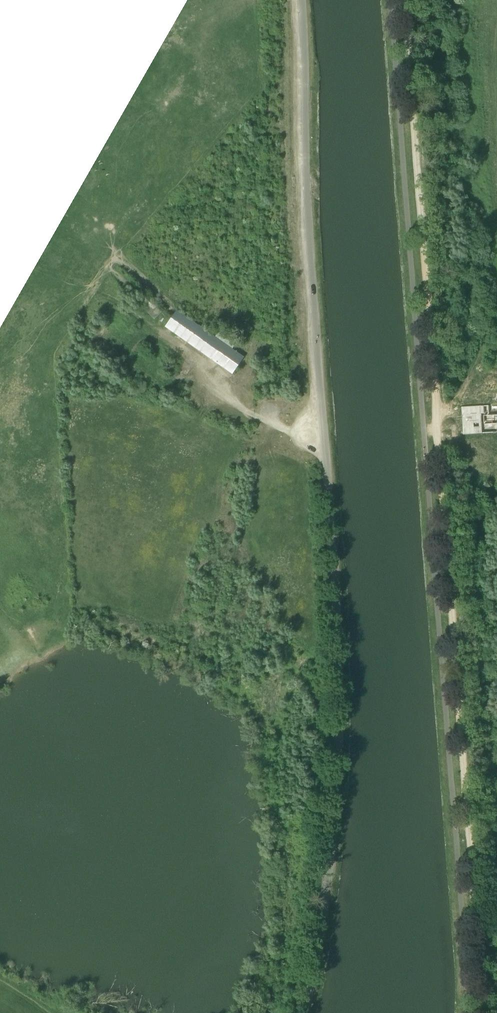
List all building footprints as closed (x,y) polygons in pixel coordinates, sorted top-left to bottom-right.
[(215,337),(177,310),(165,327),(232,374),(244,357),(232,348),(236,343),(219,331),(215,337)]
